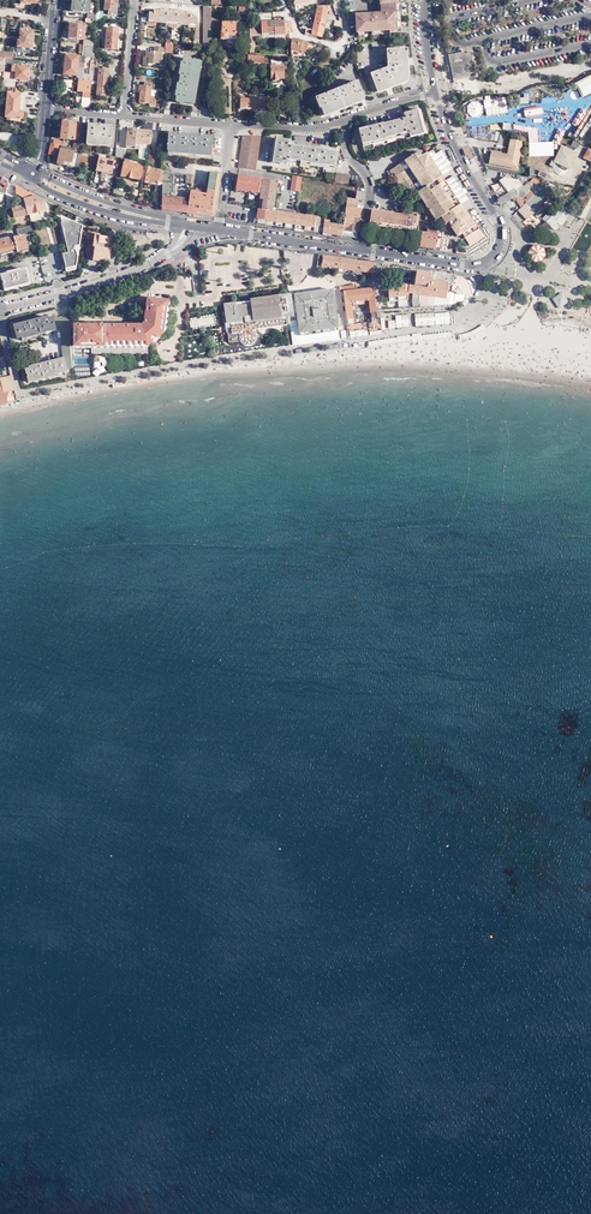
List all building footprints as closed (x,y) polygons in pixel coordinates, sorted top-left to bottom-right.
[(72,11),(87,12),(89,0),(73,0),(72,11)] [(108,1),(106,1),(105,11),(108,11),(108,12),(114,13),(115,4),(117,4),(118,0),(108,0),(108,1)] [(377,11),(379,11),(379,12),(397,11),(396,0),(377,0),(377,11)] [(211,13),(211,6),(203,6),(203,44),(211,44),(211,28),(211,18),(211,13)] [(311,40),(320,42),(327,9),(318,7),(311,40)] [(160,11),(154,10),(154,12),(149,12),(149,19),(147,19),(147,22),(155,23),(155,22),(166,23),(166,21),(179,23),(179,24),(190,26),(190,24),(196,25),(197,17),(192,16),(192,14),(186,13),(186,19),(184,19),(184,13),(177,12),(177,15),(169,14),(169,11),(162,11),(162,17),(160,17),(160,11)] [(397,11),(379,12),(374,12),(375,13),(368,13),(354,14),(355,31),(398,28),(397,11)] [(284,22),(267,22),(267,34),(273,33),(273,35),(285,34),(285,33),(287,33),(287,31),(292,30),(291,22),(284,23),(284,22)] [(77,39),(83,39),(85,25),(70,23),(68,38),(77,39)] [(226,39),(234,40),(235,23),(221,23),(221,39),(226,39)] [(119,29),(107,28),(105,49),(116,50),(117,39),(118,39),(119,29)] [(17,47),(31,49),(33,32),(20,31),(19,41),(17,41),(17,47)] [(304,41),(293,40),(292,53),(299,55),(301,51),(309,52),(309,42),(304,41)] [(249,41),(249,50),(258,51),(257,46),(254,46),(254,41),(253,41),(249,41)] [(92,53),(93,46),(83,44),(82,53),(92,53)] [(146,51),(146,57),(143,57),(142,66),(148,66),(148,63),(155,64),(155,63),(160,63),(162,53),(163,53),(163,48),(154,47),(154,52),(146,51)] [(401,48),(385,50),(387,69),(369,76),(376,91),(405,79),(401,48)] [(92,53),(82,53),(82,56),(66,55),(63,74),(76,75),(76,79),(78,79),(89,80),(91,59),(93,59),(94,54),(92,53)] [(464,54),(448,58),(453,80),(474,75),(470,53),(464,54)] [(264,56),(249,54),(248,61),(263,63),(264,56)] [(199,61),(183,58),(176,101),(192,104),(199,61)] [(285,63),(271,64),(271,80),(278,80),(278,78),(286,78),(285,63)] [(14,79),(25,80),(28,81),(29,67),(12,65),(12,66),(11,72),(15,72),(14,79)] [(109,69),(99,68),(98,76),(98,77),(96,95),(106,96),(109,69)] [(590,93),(590,75),(576,82),(584,97),(590,93)] [(366,96),(360,76),(317,94),(325,114),(366,96)] [(14,81),(13,88),(21,89),(24,89),(25,80),(14,79),(14,81)] [(89,80),(78,79),(77,90),(77,92),(83,93),(83,98),(89,98),(90,91),(91,80),(89,80)] [(2,80),(2,87),(7,88),(13,88),(14,81),(2,80)] [(141,93),(139,103),(149,104),(149,106),(155,107),(156,99),(150,98),(151,91),(152,87),(152,83),(145,82),(144,86),(141,85),(141,93)] [(13,88),(7,88),(5,117),(22,119),(23,112),(20,111),(19,111),(21,95),(21,89),(13,88)] [(529,100),(529,93),(520,93),(521,101),(529,100)] [(590,102),(590,94),(581,98),(583,105),(590,102)] [(557,99),(557,96),(542,98),(543,107),(555,106),(555,108),(581,105),(580,97),(557,99)] [(250,98),(250,107),(265,108),(265,97),(250,97),(250,98)] [(485,115),(507,112),(505,97),(467,102),(469,116),(485,114),(485,115)] [(577,109),(571,123),(580,127),(589,106),(583,103),(580,110),(577,109)] [(424,132),(426,132),(420,107),(418,108),(424,132)] [(368,127),(358,129),(364,151),(374,148),(372,142),(409,132),(410,137),(423,134),(422,128),(421,128),(417,116),(418,116),(417,110),(404,114),(405,119),(383,125),(383,124),(368,128),(368,127)] [(79,141),(81,123),(62,122),(60,139),(75,140),(79,141)] [(499,139),(499,123),(477,123),(477,135),(483,135),(483,139),(499,139)] [(97,127),(88,126),(86,143),(108,145),(110,128),(102,127),(102,125),(97,125),(97,127)] [(136,132),(127,132),(126,146),(135,147),(135,143),(149,145),(150,131),(136,130),(136,132)] [(212,138),(169,134),(167,151),(211,155),(212,138)] [(243,136),(238,168),(255,170),(260,136),(243,136)] [(289,140),(276,138),(275,144),(276,145),(274,157),(273,157),(272,163),(286,165),(286,160),(324,165),(323,172),(333,173),(336,151),(327,150),(311,148),(311,149),(288,145),(289,140)] [(508,154),(491,151),(489,164),(517,169),(523,142),(510,139),(508,154)] [(563,149),(557,161),(568,166),(574,154),(573,153),(575,148),(576,149),(579,144),(574,141),(571,146),(567,144),(564,149),(563,149)] [(53,143),(52,143),(50,143),(48,152),(56,153),(58,144),(53,143)] [(74,153),(75,148),(73,148),(68,147),(67,151),(59,150),(56,164),(75,168),(77,161),(85,163),(86,163),(87,158),(78,155),(78,154),(74,153)] [(116,148),(115,157),(120,158),(125,158),(125,150),(116,148)] [(423,148),(419,151),(455,207),(441,216),(443,220),(447,218),(453,216),(453,218),(455,218),(454,222),(450,225),(457,236),(461,233),(458,228),(460,217),(466,213),(460,204),(454,195),(450,190),(445,181),(442,176),(439,172),(435,167),(433,163),(430,158),(426,154),(423,148)] [(432,150),(426,154),(430,158),(435,155),(432,150)] [(419,151),(392,168),(393,169),(395,172),(394,173),(398,180),(399,179),(400,179),(404,186),(403,187),(407,193),(409,193),(411,196),(417,193),(418,191),(432,212),(430,213),(425,216),(424,222),(430,223),(441,216),(455,207),(419,151)] [(435,155),(430,158),(433,163),(438,159),(435,155)] [(108,160),(98,157),(95,171),(101,172),(100,175),(105,176),(106,173),(111,174),(114,161),(108,160)] [(142,180),(144,168),(140,167),(140,166),(129,164),(129,161),(124,160),(121,176),(137,180),(138,179),(142,180)] [(444,161),(435,167),(439,172),(447,166),(444,161)] [(447,166),(439,172),(442,176),(450,171),(447,166)] [(160,171),(144,167),(144,168),(142,180),(141,182),(147,183),(148,182),(158,184),(158,186),(162,186),(162,178),(159,177),(160,171)] [(209,172),(207,186),(215,187),(217,173),(209,172)] [(257,218),(266,220),(268,207),(273,207),(278,180),(261,176),(237,172),(236,180),(235,189),(256,191),(258,191),(257,218)] [(336,173),(335,182),(348,184),(349,175),(336,173)] [(173,175),(172,174),(162,174),(162,178),(162,186),(161,209),(180,212),(182,198),(172,196),(173,175)] [(299,192),(301,177),(292,176),(290,191),(299,192)] [(458,185),(452,176),(445,181),(450,190),(458,185)] [(9,182),(2,177),(0,183),(8,188),(9,182)] [(508,193),(512,199),(514,202),(517,200),(515,197),(518,195),(520,198),(518,200),(522,204),(523,203),(525,204),(518,212),(527,221),(535,213),(537,216),(544,209),(556,195),(551,190),(552,190),(547,185),(544,188),(539,183),(535,187),(534,185),(533,186),(528,182),(524,186),(522,185),(521,186),(518,180),(504,177),(499,181),(508,193)] [(458,185),(450,190),(454,195),(461,191),(461,190),(458,185)] [(24,200),(25,205),(26,205),(29,214),(46,210),(45,206),(43,199),(16,186),(16,195),(24,200)] [(196,191),(190,190),(189,198),(187,210),(186,213),(197,214),(211,216),(212,216),(213,216),(214,215),(215,214),(215,213),(217,200),(213,200),(214,192),(206,191),(206,190),(198,189),(197,193),(195,193),(196,191)] [(417,193),(430,213),(432,212),(418,191),(417,193)] [(467,200),(461,191),(454,195),(460,204),(467,200)] [(501,206),(512,199),(508,193),(497,200),(501,206)] [(180,212),(186,213),(187,210),(189,198),(182,198),(180,212)] [(352,232),(357,233),(358,225),(359,217),(361,208),(358,208),(359,200),(356,199),(347,198),(343,225),(341,235),(351,237),(352,232)] [(548,213),(542,219),(545,222),(551,216),(556,211),(561,207),(562,206),(558,202),(553,208),(548,213)] [(14,218),(29,215),(29,214),(26,205),(25,205),(12,209),(13,213),(7,215),(9,223),(13,222),(12,219),(15,219),(14,218)] [(277,208),(273,207),(268,207),(266,220),(269,220),(276,221),(277,211),(277,208)] [(545,222),(537,231),(538,232),(539,233),(540,234),(541,234),(542,234),(544,234),(545,234),(552,230),(552,229),(555,229),(556,229),(557,230),(559,229),(560,230),(564,224),(570,228),(577,216),(561,207),(556,211),(551,216),(545,222)] [(413,227),(413,226),(415,217),(371,210),(370,219),(413,227)] [(276,221),(285,222),(286,212),(277,211),(276,221)] [(296,214),(286,212),(285,222),(295,224),(296,214)] [(466,213),(460,217),(458,228),(461,233),(464,238),(478,229),(467,212),(466,213)] [(295,224),(304,226),(306,215),(296,214),(295,224)] [(316,217),(306,215),(304,226),(314,227),(315,223),(316,217)] [(442,221),(443,226),(448,227),(450,225),(454,222),(455,218),(453,218),(453,216),(447,218),(443,220),(442,221)] [(64,219),(61,251),(65,252),(63,269),(77,270),(82,221),(64,219)] [(418,227),(416,226),(413,226),(413,227),(370,219),(369,224),(417,232),(418,227)] [(341,235),(343,225),(340,225),(324,222),(324,224),(323,228),(323,232),(341,235)] [(31,226),(16,229),(18,237),(0,241),(0,253),(16,249),(17,252),(31,248),(28,234),(33,233),(31,226)] [(422,232),(419,247),(436,250),(439,231),(437,230),(427,229),(426,233),(422,232)] [(484,239),(478,229),(464,238),(471,248),(484,239)] [(95,232),(88,231),(87,238),(94,240),(93,247),(95,247),(94,253),(93,261),(99,261),(99,260),(104,260),(104,259),(104,257),(109,257),(111,245),(109,245),(110,238),(99,236),(99,237),(95,236),(95,234),(95,232)] [(444,231),(441,250),(448,252),(452,248),(453,244),(452,242),(451,241),(448,240),(447,237),(446,234),(446,232),(444,231)] [(546,250),(544,248),(542,246),(540,245),(537,245),(534,245),(532,247),(530,249),(529,252),(529,255),(530,257),(532,260),(534,261),(537,262),(540,262),(542,261),(545,259),(546,256),(546,253),(546,250)] [(328,270),(329,267),(330,257),(324,256),(318,255),(318,256),(316,269),(316,270),(318,270),(328,272),(328,270)] [(350,260),(330,257),(329,267),(343,269),(349,270),(350,260)] [(359,274),(359,271),(360,266),(361,261),(350,260),(349,270),(351,270),(350,273),(353,273),(359,274)] [(383,265),(361,261),(360,266),(359,271),(381,275),(383,265)] [(27,270),(2,276),(5,290),(31,283),(27,270)] [(413,286),(409,285),(408,292),(412,293),(446,298),(447,293),(449,283),(452,283),(452,289),(453,290),(453,292),(454,293),(464,295),(464,292),(464,290),(463,289),(462,287),(461,285),(460,284),(458,283),(457,282),(455,282),(456,275),(433,272),(430,271),(430,273),(416,271),(413,286)] [(463,277),(456,275),(455,282),(457,282),(458,283),(460,284),(461,285),(462,287),(463,289),(464,290),(464,292),(464,295),(471,295),(472,291),(471,286),(467,280),(463,277)] [(400,287),(396,287),(397,291),(397,300),(407,299),(408,292),(409,285),(409,284),(401,283),(400,287)] [(355,285),(339,286),(340,287),(340,292),(342,292),(343,292),(345,311),(346,318),(347,324),(346,324),(347,331),(357,330),(356,322),(355,318),(352,318),(351,305),(357,304),(355,289),(355,285)] [(389,301),(397,300),(397,291),(396,287),(388,288),(389,301)] [(357,304),(361,303),(360,292),(366,292),(366,288),(355,289),(357,304)] [(373,288),(366,288),(366,292),(360,292),(361,303),(368,303),(370,321),(367,321),(368,328),(368,331),(381,329),(380,317),(377,317),(375,299),(373,288)] [(254,322),(255,330),(289,324),(289,321),(298,320),(300,336),(338,330),(332,290),(305,294),(291,296),(293,307),(292,307),(293,316),(254,322)] [(446,298),(412,293),(411,299),(412,307),(434,305),(438,303),(446,303),(446,298)] [(454,293),(447,293),(446,298),(446,303),(445,307),(453,306),(457,305),(458,304),(460,303),(461,301),(462,299),(463,298),(464,295),(454,293)] [(562,293),(553,299),(558,308),(567,302),(562,293)] [(256,337),(255,330),(254,322),(293,316),(292,307),(290,295),(250,300),(251,304),(244,305),(243,304),(243,303),(241,303),(241,302),(224,304),(227,323),(230,323),(232,333),(239,332),(240,339),(240,340),(241,342),(242,343),(242,344),(243,345),(245,345),(246,346),(247,346),(248,346),(249,346),(251,345),(252,345),(253,344),(254,343),(255,342),(255,341),(256,340),(256,339),(256,337)] [(105,325),(76,326),(73,326),(73,332),(74,347),(92,347),(147,347),(164,333),(168,301),(147,298),(143,323),(141,325),(118,325),(118,319),(105,319),(105,325)] [(407,299),(397,300),(398,308),(407,307),(407,299)] [(416,326),(451,323),(450,311),(415,313),(416,326)] [(409,314),(395,315),(396,327),(410,326),(409,314)] [(70,317),(70,316),(70,315),(57,318),(56,317),(48,319),(47,318),(14,326),(18,339),(27,337),(27,338),(62,330),(63,359),(30,368),(30,369),(26,370),(29,383),(58,375),(57,374),(66,372),(66,370),(72,368),(71,345),(70,332),(70,317)] [(357,330),(368,328),(367,321),(356,322),(357,330)] [(230,323),(227,323),(225,323),(226,334),(228,334),(229,342),(240,340),(240,339),(239,332),(232,333),(230,323)] [(4,394),(15,391),(11,376),(0,379),(4,394)]
